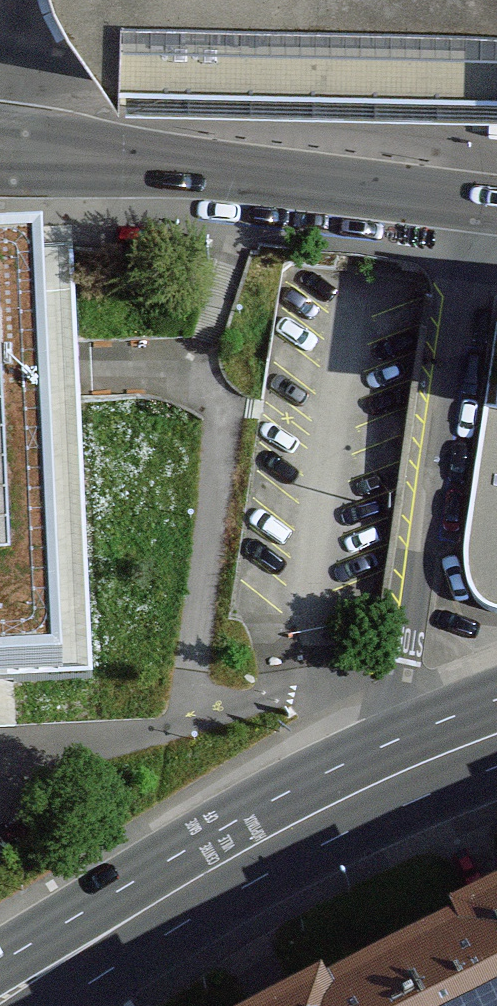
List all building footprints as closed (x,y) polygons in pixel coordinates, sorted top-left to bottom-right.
[(69,18),(117,87),(496,98),(496,0),(60,0),(69,18)] [(0,213),(0,677),(1,677),(93,675),(77,366),(73,226),(44,226),(44,211),(0,213)] [(470,567),(475,593),(492,612),(496,612),(496,370),(470,567)] [(387,941),(417,1005),(496,1005),(496,890),(387,941)] [(387,941),(251,1005),(417,1005),(387,941)]
